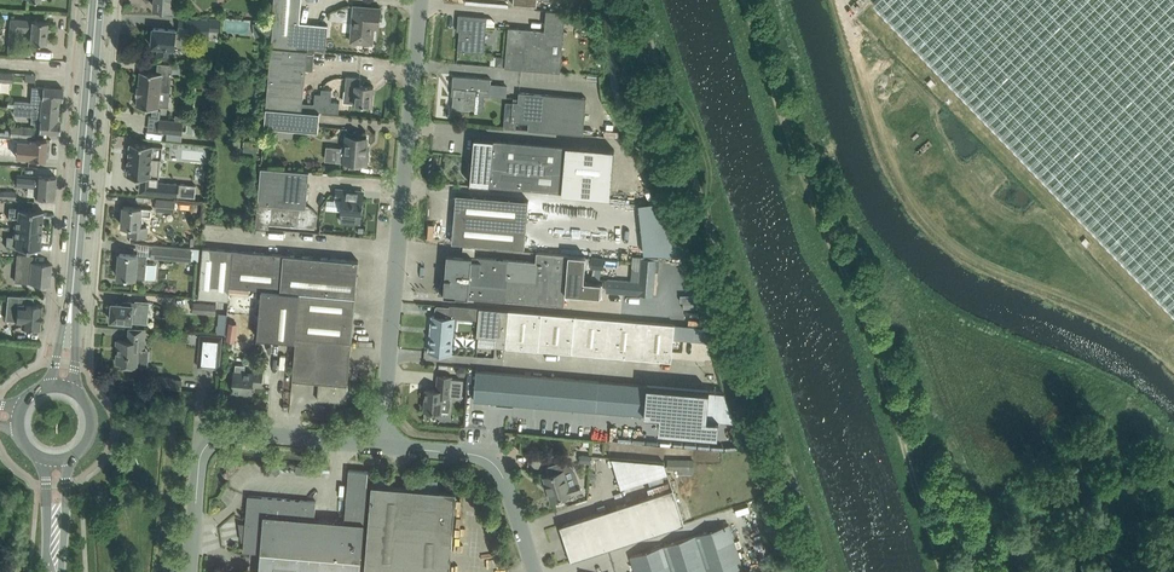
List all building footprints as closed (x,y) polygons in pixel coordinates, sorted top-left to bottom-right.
[(155,7),(163,8),(163,13),(174,14),(176,14),(177,0),(156,0),(155,7)] [(272,20),(274,20),(272,46),(297,49),(297,46),(326,49),(328,25),(300,22),(302,0),(274,0),(272,20)] [(872,2),(1173,313),(1173,0),(874,0),(872,2)] [(381,7),(368,6),(354,5),(351,41),(373,43),(375,21),(379,22),(381,7)] [(508,27),(505,67),(561,71),(565,22),(591,24),(592,13),(546,9),(545,30),(508,27)] [(459,14),(457,30),(460,30),(458,50),(484,52),(487,25),(487,17),(487,16),(459,14)] [(209,35),(209,30),(220,31),(221,18),(210,17),(210,21),(192,19),(191,34),(209,35)] [(487,17),(487,25),(495,26),(496,21),(492,17),(487,17)] [(11,18),(8,52),(30,54),(31,48),(19,47),(21,30),(31,31),(30,41),(46,43),(48,21),(11,18)] [(154,27),(152,45),(159,46),(158,56),(170,57),(171,47),(175,48),(176,30),(154,27)] [(272,46),(266,107),(302,110),(306,64),(313,65),(315,50),(297,49),(272,46)] [(137,85),(137,94),(138,94),(137,105),(159,107),(160,90),(171,91),(173,64),(158,62),(157,72),(141,70),(139,86),(137,85)] [(11,81),(12,72),(0,71),(0,80),(11,81)] [(361,76),(346,75),(344,101),(372,104),(374,85),(360,84),(361,76)] [(491,78),(453,75),(452,90),(454,90),(452,109),(475,111),(477,94),(490,95),(491,78)] [(45,85),(45,87),(32,86),(31,101),(14,100),(14,106),(18,107),(58,109),(59,99),(62,99),(63,88),(49,87),(49,85),(45,85)] [(310,103),(309,110),(320,111),(338,113),(339,102),(331,101),(332,89),(321,89),(321,94),(315,93),(314,103),(310,103)] [(504,120),(504,127),(516,128),(517,121),(529,122),(528,129),(542,131),(583,134),(586,97),(545,94),(519,91),(519,98),(518,101),(513,100),(513,101),(512,121),(504,120)] [(57,121),(58,109),(18,107),(18,114),(32,115),(31,122),(40,123),(39,130),(47,131),(59,132),(60,123),(58,121),(57,121)] [(309,110),(302,110),(266,107),(265,126),(319,130),(320,111),(309,110)] [(160,118),(159,131),(168,132),(183,134),(183,133),(195,134),(196,124),(188,123),(187,131),(184,130),(184,122),(185,121),(184,121),(176,120),(160,118)] [(13,136),(17,136),(34,137),(35,127),(14,126),(13,136)] [(272,133),(265,138),(270,144),(277,138),(272,133)] [(337,150),(336,161),(367,164),(367,161),(368,160),(369,156),(368,154),(368,152),(366,151),(367,136),(346,134),(345,147),(340,147),(340,150),(337,150)] [(46,150),(47,139),(34,138),(34,137),(17,136),(15,156),(29,157),(45,159),(45,156),(47,156),(48,150),(46,150)] [(470,180),(470,183),(562,191),(562,193),(612,198),(617,150),(474,137),(474,139),(476,139),(474,156),(476,156),(475,164),(473,164),(472,180),(470,180)] [(128,172),(128,175),(132,175),(131,177),(140,178),(141,176),(151,177),(152,158),(162,158),(163,145),(130,142),(129,162),(126,162),(126,172),(128,172)] [(261,167),(258,203),(256,226),(269,227),(269,223),(316,227),(317,213),(309,204),(307,204),(309,171),(261,167)] [(56,176),(44,175),(37,174),(37,175),(17,174),(16,185),(36,186),(35,195),(54,197),(56,176)] [(178,196),(178,195),(188,196),(189,184),(179,183),(179,182),(159,180),(158,195),(178,196)] [(336,188),(335,199),(342,199),(341,211),(342,211),(341,221),(351,222),(361,222),(361,220),(362,213),(363,213),(364,198),(350,196),(351,189),(336,188)] [(15,199),(16,191),(0,190),(0,198),(15,199)] [(452,242),(464,243),(525,248),(529,200),(456,193),(452,242)] [(157,199),(156,209),(174,211),(175,200),(157,199)] [(15,218),(14,227),(42,229),(43,210),(42,210),(20,208),(20,207),(9,206),(8,218),(15,218)] [(152,208),(136,207),(124,206),(122,225),(130,226),(129,234),(148,236),(149,226),(142,225),(143,215),(151,216),(152,208)] [(40,249),(42,229),(14,227),(13,236),(7,235),(6,247),(16,248),(16,246),(39,248),(39,249),(40,249)] [(676,242),(643,240),(644,253),(682,256),(676,242)] [(153,244),(152,256),(172,258),(192,260),(193,247),(153,244)] [(200,283),(199,296),(229,299),(229,293),(230,286),(250,287),(262,288),(300,292),(327,294),(356,296),(359,260),(285,254),(233,249),(203,247),(200,283)] [(565,292),(569,254),(568,254),(550,252),(550,253),(537,251),(536,261),(460,254),(459,257),(447,256),(444,294),(564,304),(565,292)] [(138,254),(120,253),(119,267),(117,268),(116,273),(118,274),(118,276),(146,278),(148,255),(138,255),(138,254)] [(32,255),(18,254),(15,280),(50,283),(51,263),(32,262),(32,255)] [(569,254),(565,292),(601,295),(602,282),(584,281),(586,266),(591,266),(591,268),(604,269),(605,258),(592,256),(592,258),(586,257),(586,256),(569,254)] [(653,295),(656,259),(641,258),(639,281),(607,278),(606,291),(653,295)] [(262,288),(257,337),(296,341),(297,335),(296,335),(300,292),(262,288)] [(296,341),(293,378),(319,381),(318,399),(347,402),(351,349),(356,296),(327,294),(300,292),(296,335),(297,335),(296,341)] [(21,326),(28,327),(40,328),(42,304),(32,303),(33,296),(8,293),(6,320),(22,321),(21,326)] [(110,312),(109,317),(111,319),(132,321),(138,321),(139,310),(148,311),(149,301),(137,300),(136,302),(123,301),(123,303),(113,303),(112,311),(110,312)] [(194,301),(193,312),(216,314),(217,303),(194,301)] [(477,336),(477,344),(495,346),(505,346),(547,350),(550,313),(509,310),(480,307),(477,336)] [(550,313),(547,350),(588,353),(591,316),(550,313)] [(451,351),(454,317),(433,315),(429,351),(451,353),(451,352),(454,353),(454,351),(451,351)] [(591,316),(588,353),(630,357),(633,320),(591,316)] [(633,320),(630,357),(671,360),(674,323),(633,320)] [(230,321),(226,340),(235,341),(239,323),(230,321)] [(218,323),(218,331),(227,332),(227,324),(218,323)] [(694,340),(710,341),(706,327),(706,326),(695,325),(694,340)] [(147,328),(142,328),(130,327),(129,340),(117,339),(117,348),(119,348),(118,352),(117,362),(122,363),(122,365),(137,366),(139,349),(145,349),(147,328)] [(201,334),(198,366),(220,368),(223,336),(201,334)] [(235,371),(234,371),(233,391),(248,392),(248,394),(252,394),(253,384),(262,385),(263,370),(253,370),(253,373),(245,372),(246,364),(236,364),(235,371)] [(457,368),(457,372),(459,375),(465,376),(467,373),(467,369),(466,367),(460,366),(457,368)] [(476,370),(474,399),(660,415),(659,430),(718,435),(720,419),(707,418),(710,390),(476,370)] [(426,389),(425,409),(441,411),(442,410),(448,411),(449,407),(450,404),(450,401),(450,399),(449,397),(451,397),(451,396),(462,397),(463,379),(453,378),(453,376),(438,375),(437,390),(426,389)] [(159,377),(158,386),(182,388),(182,379),(159,377)] [(538,419),(537,430),(602,436),(603,425),(538,419)] [(616,456),(625,487),(672,472),(672,468),(670,459),(616,456)] [(672,468),(681,468),(681,474),(697,474),(697,457),(672,457),(672,468)] [(550,474),(544,476),(552,500),(554,499),(562,497),(564,496),(571,494),(571,493),(582,490),(579,482),(568,485),(563,470),(574,466),(568,458),(547,464),(550,474)] [(243,551),(261,552),(361,561),(369,471),(349,469),(345,521),(315,518),(317,501),(248,495),(243,551)] [(371,496),(365,571),(450,571),(457,491),(372,484),(371,496)] [(673,488),(560,525),(572,559),(684,523),(673,488)] [(636,571),(745,571),(729,524),(631,556),(636,571)] [(361,561),(261,552),(259,571),(360,571),(361,561)] [(492,559),(492,567),(501,567),(500,559),(492,559)]
